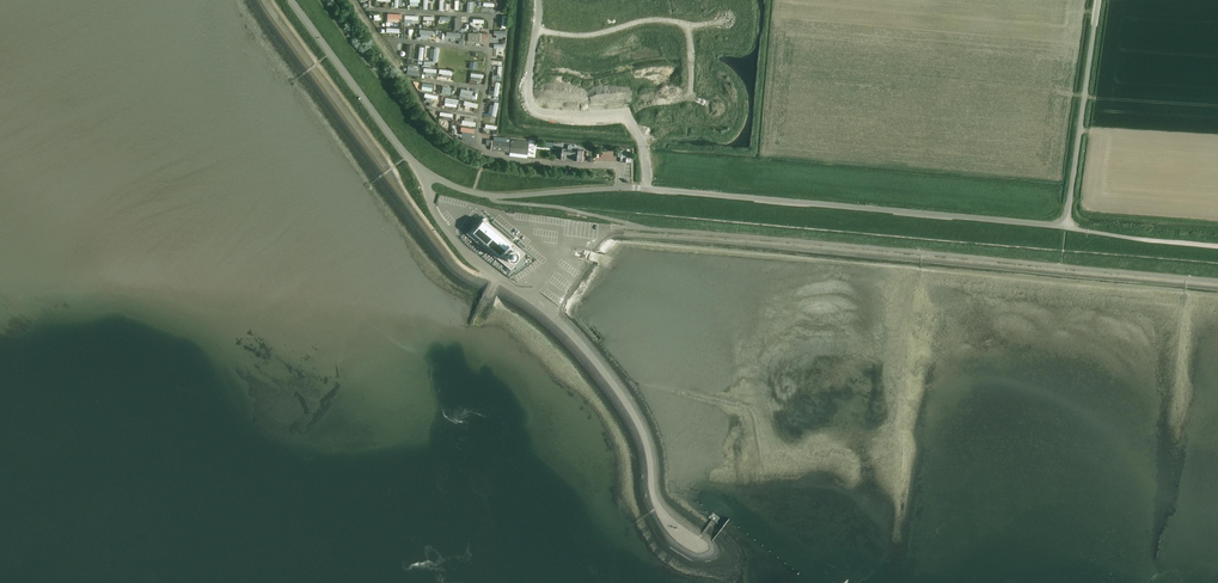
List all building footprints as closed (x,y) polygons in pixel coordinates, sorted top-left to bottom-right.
[(410,13),(409,21),(423,22),(423,13),(410,13)] [(425,35),(432,35),(433,32),(438,33),(439,28),(425,27),(425,35)] [(475,75),(478,75),(478,78),(485,79),(485,75),(488,75),(489,72),(476,71),(475,75)] [(447,95),(446,104),(458,105),(460,97),(447,95)] [(468,102),(470,103),(469,106),(475,108),(476,104),(482,106),(483,102),(469,98),(468,102)] [(492,140),(490,150),(508,152),(509,143),(492,140)] [(515,140),(515,141),(511,140),(510,152),(527,154),(529,142),(515,140)] [(582,161),(584,151),(575,150),(575,152),(573,152),(574,150),(568,149),(568,151),(566,151),(567,149),(558,148),(557,158),(565,159),(566,153),(574,154),(574,160),(582,161)] [(443,197),(443,204),(479,207),(479,199),(443,197)] [(470,232),(468,235),(473,239),(474,238),(508,266),(507,267),(511,270),(513,268),(511,267),(514,264),(515,265),(521,258),(520,257),(522,254),(523,255),(525,253),(521,250),(521,251),(518,248),(518,247),(515,244),(514,245),(511,243),(512,242),(504,235),(504,236),(501,234),(502,233),(497,230),(497,231),(494,228),(494,227),(491,224),(490,225),(487,222),(488,221),(483,217),(481,220),(482,220),(480,223),(478,222),(473,229),(474,230),(471,233),(470,232)] [(494,219),(492,222),(513,240),(515,237),(494,219)] [(519,240),(517,243),(524,249),(526,246),(522,242),(519,240)]
